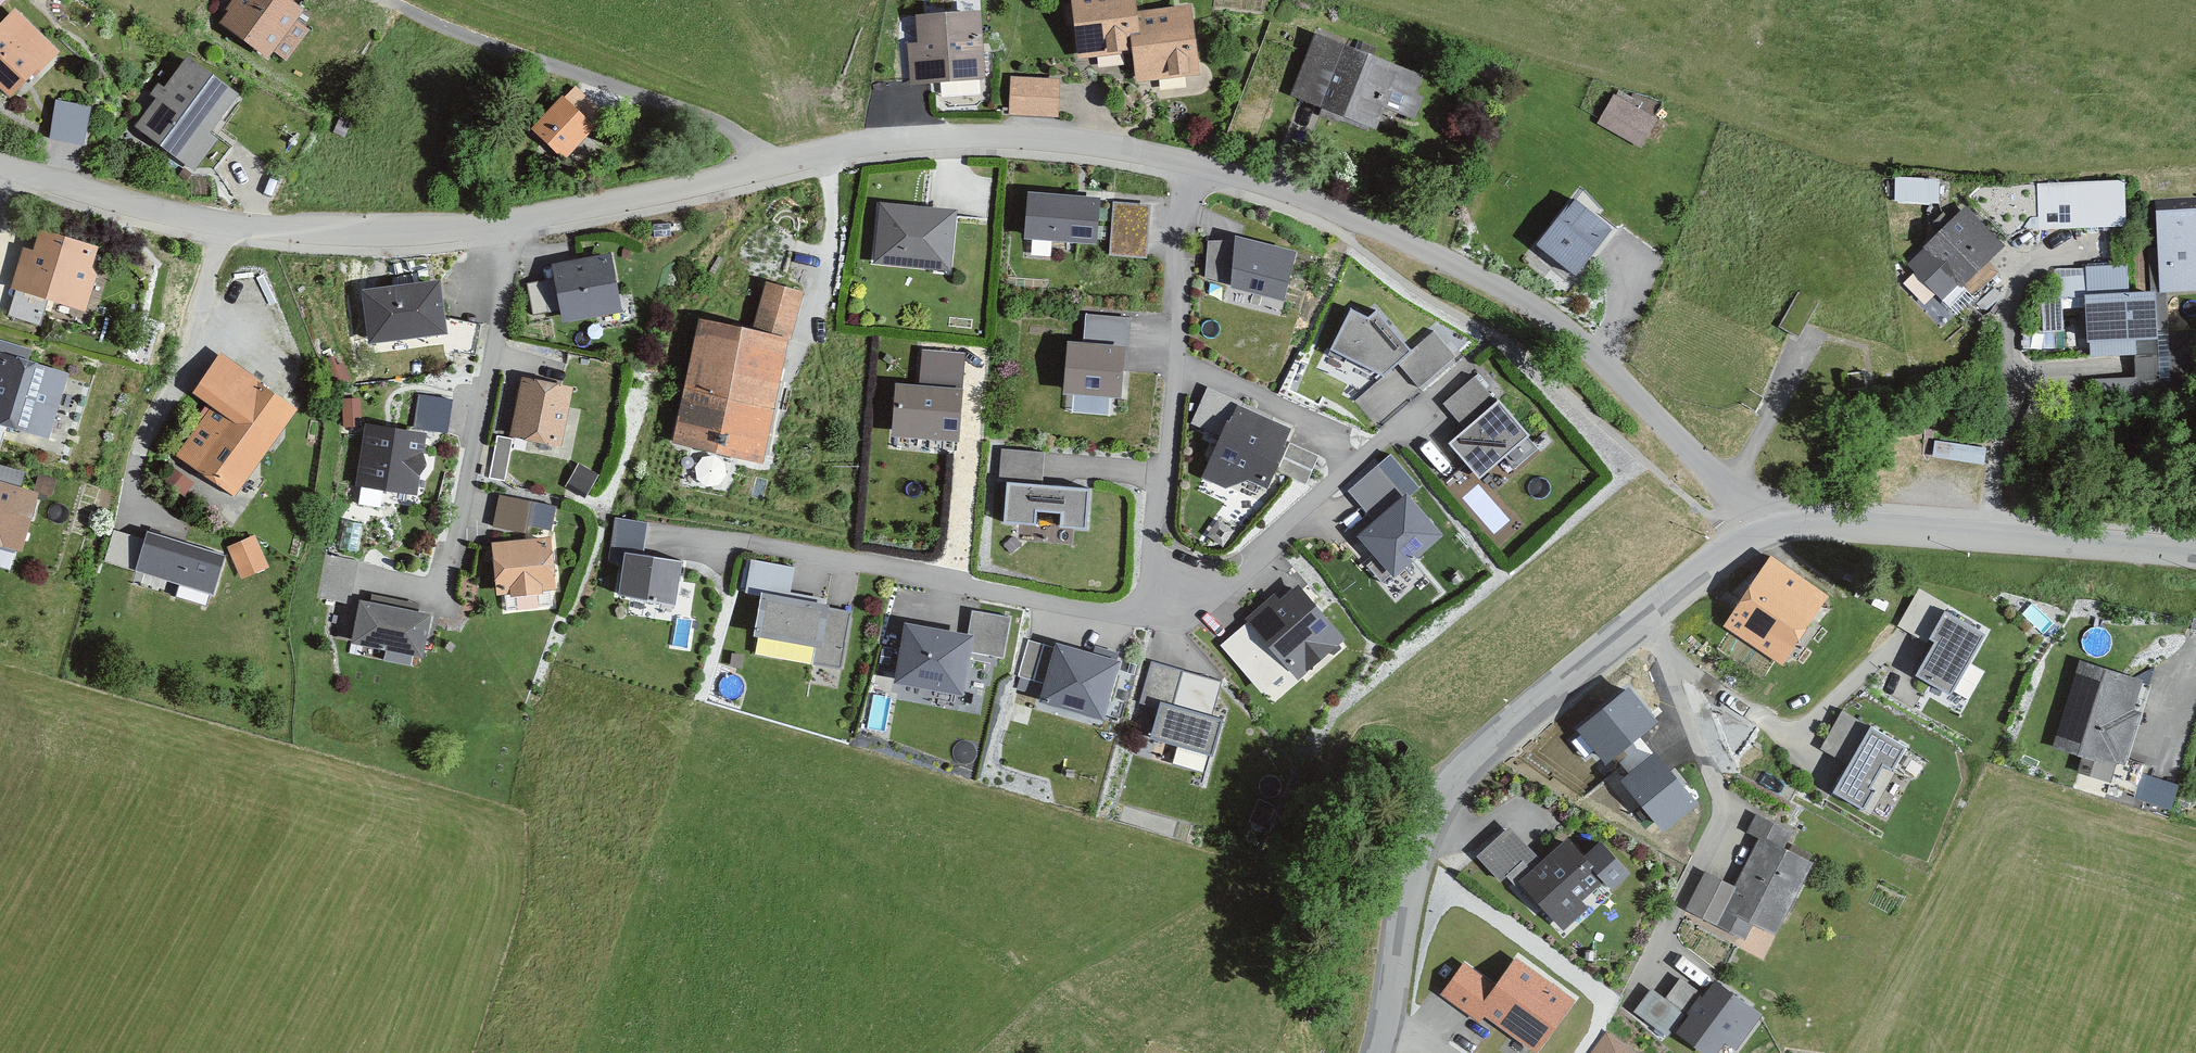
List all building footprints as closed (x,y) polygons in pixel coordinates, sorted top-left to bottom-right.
[(289,0),(237,0),(217,29),(266,64),(271,58),(285,68),(308,35),(293,25),(304,11),(289,0)] [(1131,0),(1070,0),(1077,62),(1129,55),(1133,86),(1198,78),(1189,8),(1133,15),(1131,0)] [(984,82),(979,14),(913,18),(914,45),(905,45),(907,87),(984,82)] [(12,15),(0,27),(0,98),(7,105),(55,56),(12,15)] [(1420,82),(1314,39),(1289,99),(1374,133),(1382,112),(1404,121),(1420,82)] [(236,99),(184,61),(162,91),(156,87),(147,100),(153,104),(132,132),(191,176),(215,143),(207,137),(236,99)] [(1054,118),(1056,81),(1009,79),(1007,115),(1054,118)] [(606,124),(574,90),(530,131),(562,166),(606,124)] [(1652,120),(1660,106),(1633,95),(1629,102),(1613,94),(1595,127),(1640,152),(1656,123),(1652,120)] [(55,95),(51,135),(90,138),(94,99),(55,95)] [(1935,209),(1936,184),(1894,183),(1893,208),(1935,209)] [(2123,183),(2035,187),(2037,234),(2125,231),(2123,183)] [(1098,194),(1023,188),(1018,246),(1094,252),(1098,194)] [(1574,288),(1622,228),(1575,190),(1534,242),(1518,229),(1503,249),(1524,265),(1532,255),(1574,288)] [(954,215),(879,207),(873,266),(949,273),(954,215)] [(2002,250),(1965,210),(1904,266),(1940,304),(1931,312),(1944,326),(1972,301),(1960,288),(2002,250)] [(2103,405),(2176,403),(2176,383),(2195,383),(2195,335),(2169,336),(2168,295),(2195,294),(2195,213),(2156,214),(2157,245),(2146,246),(2147,294),(2155,294),(2156,342),(2135,343),(2135,360),(2133,360),(2133,382),(2090,383),(2103,405)] [(95,251),(37,233),(30,255),(19,251),(6,293),(83,316),(95,277),(88,274),(95,251)] [(1288,317),(1305,251),(1245,236),(1229,302),(1288,317)] [(609,257),(549,267),(559,327),(619,318),(609,257)] [(2125,295),(2125,268),(2085,269),(2086,299),(2084,299),(2085,346),(2089,345),(2089,361),(2133,360),(2135,360),(2135,343),(2156,342),(2155,294),(2147,294),(2125,295)] [(2083,301),(2083,279),(2053,280),(2053,301),(2083,301)] [(437,283),(359,293),(367,348),(444,338),(437,283)] [(525,288),(530,318),(545,315),(539,285),(525,288)] [(752,335),(698,323),(670,446),(757,465),(785,343),(790,344),(801,295),(763,287),(752,335)] [(2061,334),(2061,306),(2040,306),(2041,335),(2061,334)] [(1327,355),(1380,380),(1396,367),(1418,393),(1443,371),(1421,345),(1408,356),(1373,315),(1366,321),(1347,312),(1327,355)] [(1080,345),(1065,344),(1061,395),(1118,400),(1120,375),(1126,375),(1131,321),(1083,317),(1080,345)] [(0,345),(0,450),(6,432),(45,444),(65,377),(26,365),(29,354),(0,345)] [(294,414),(217,356),(187,395),(207,410),(173,455),(230,498),(294,414)] [(336,368),(332,360),(321,364),(332,390),(348,384),(341,366),(336,368)] [(1494,406),(1473,381),(1440,409),(1461,433),(1445,447),(1477,484),(1529,441),(1497,404),(1494,406)] [(571,394),(521,383),(508,441),(558,452),(571,394)] [(960,392),(894,386),(890,439),(955,445),(960,392)] [(450,403),(416,398),(412,430),(446,434),(450,403)] [(358,402),(339,403),(340,430),(359,429),(358,402)] [(1200,480),(1225,491),(1250,484),(1266,491),(1273,474),(1306,488),(1318,460),(1283,445),(1288,433),(1231,409),(1200,480)] [(415,498),(424,438),(364,429),(355,489),(415,498)] [(1935,453),(1987,456),(1987,442),(1935,440),(1935,453)] [(501,486),(509,444),(493,441),(485,483),(501,486)] [(1044,457),(999,453),(996,489),(1003,489),(1000,531),(1086,538),(1089,492),(1041,489),(1044,457)] [(192,484),(168,469),(158,485),(182,500),(192,484)] [(593,478),(577,469),(567,487),(582,496),(593,478)] [(1401,500),(1373,469),(1344,495),(1370,524),(1354,537),(1392,580),(1440,538),(1404,497),(1401,500)] [(52,484),(35,479),(32,494),(49,498),(52,484)] [(0,487),(0,551),(17,556),(34,497),(0,487)] [(527,506),(496,500),(491,529),(521,534),(527,506)] [(553,511),(534,507),(531,524),(550,527),(553,511)] [(644,527),(613,522),(606,566),(620,568),(616,598),(673,607),(680,564),(639,557),(644,527)] [(265,571),(251,540),(223,552),(237,584),(265,571)] [(547,542),(489,549),(495,600),(553,594),(547,542)] [(1778,669),(1826,596),(1771,561),(1723,633),(1778,669)] [(792,573),(749,565),(742,600),(758,603),(751,639),(813,651),(809,668),(840,674),(852,615),(787,602),(792,573)] [(1343,643),(1293,589),(1278,603),(1272,596),(1240,625),(1296,686),(1343,643)] [(1894,632),(1929,651),(1911,682),(1947,702),(1983,637),(1949,619),(1952,612),(1916,593),(1894,632)] [(366,606),(355,604),(347,649),(384,655),(382,665),(408,670),(410,659),(421,661),(429,619),(415,616),(417,607),(368,598),(366,606)] [(893,685),(982,701),(999,671),(1008,622),(970,616),(966,638),(902,628),(893,685)] [(1090,658),(1053,646),(1051,652),(1027,645),(1016,679),(1043,687),(1037,706),(1099,725),(1118,667),(1109,664),(1111,657),(1092,651),(1090,658)] [(740,659),(728,658),(727,671),(739,672),(740,659)] [(2147,685),(2076,665),(2051,751),(2081,760),(2076,775),(2109,785),(2114,767),(2122,769),(2147,685)] [(1179,675),(1150,666),(1138,707),(1158,713),(1150,740),(1209,758),(1219,723),(1208,720),(1211,709),(1172,697),(1179,675)] [(1891,774),(1904,751),(1841,717),(1819,755),(1846,770),(1831,798),(1863,816),(1875,794),(1868,791),(1881,768),(1891,774)] [(2150,769),(2153,759),(2135,754),(2130,775),(2143,779),(2139,793),(2176,803),(2183,778),(2150,769)] [(1733,892),(1702,877),(1683,916),(1745,945),(1752,930),(1775,941),(1812,866),(1784,852),(1791,836),(1753,818),(1743,838),(1756,844),(1733,892)] [(1511,819),(1475,851),(1507,886),(1517,877),(1557,921),(1603,879),(1562,833),(1540,852),(1511,819)] [(1625,830),(1603,839),(1622,880),(1643,871),(1625,830)] [(1494,988),(1462,966),(1439,1000),(1479,1028),(1483,1022),(1529,1052),(1538,1052),(1573,1003),(1512,962),(1494,988)] [(1670,1029),(1700,983),(1681,971),(1668,992),(1650,981),(1634,1006),(1670,1029)] [(1715,983),(1682,1029),(1713,1052),(1747,1007),(1715,983)] [(1608,1045),(1602,1052),(1620,1052),(1608,1045)]
